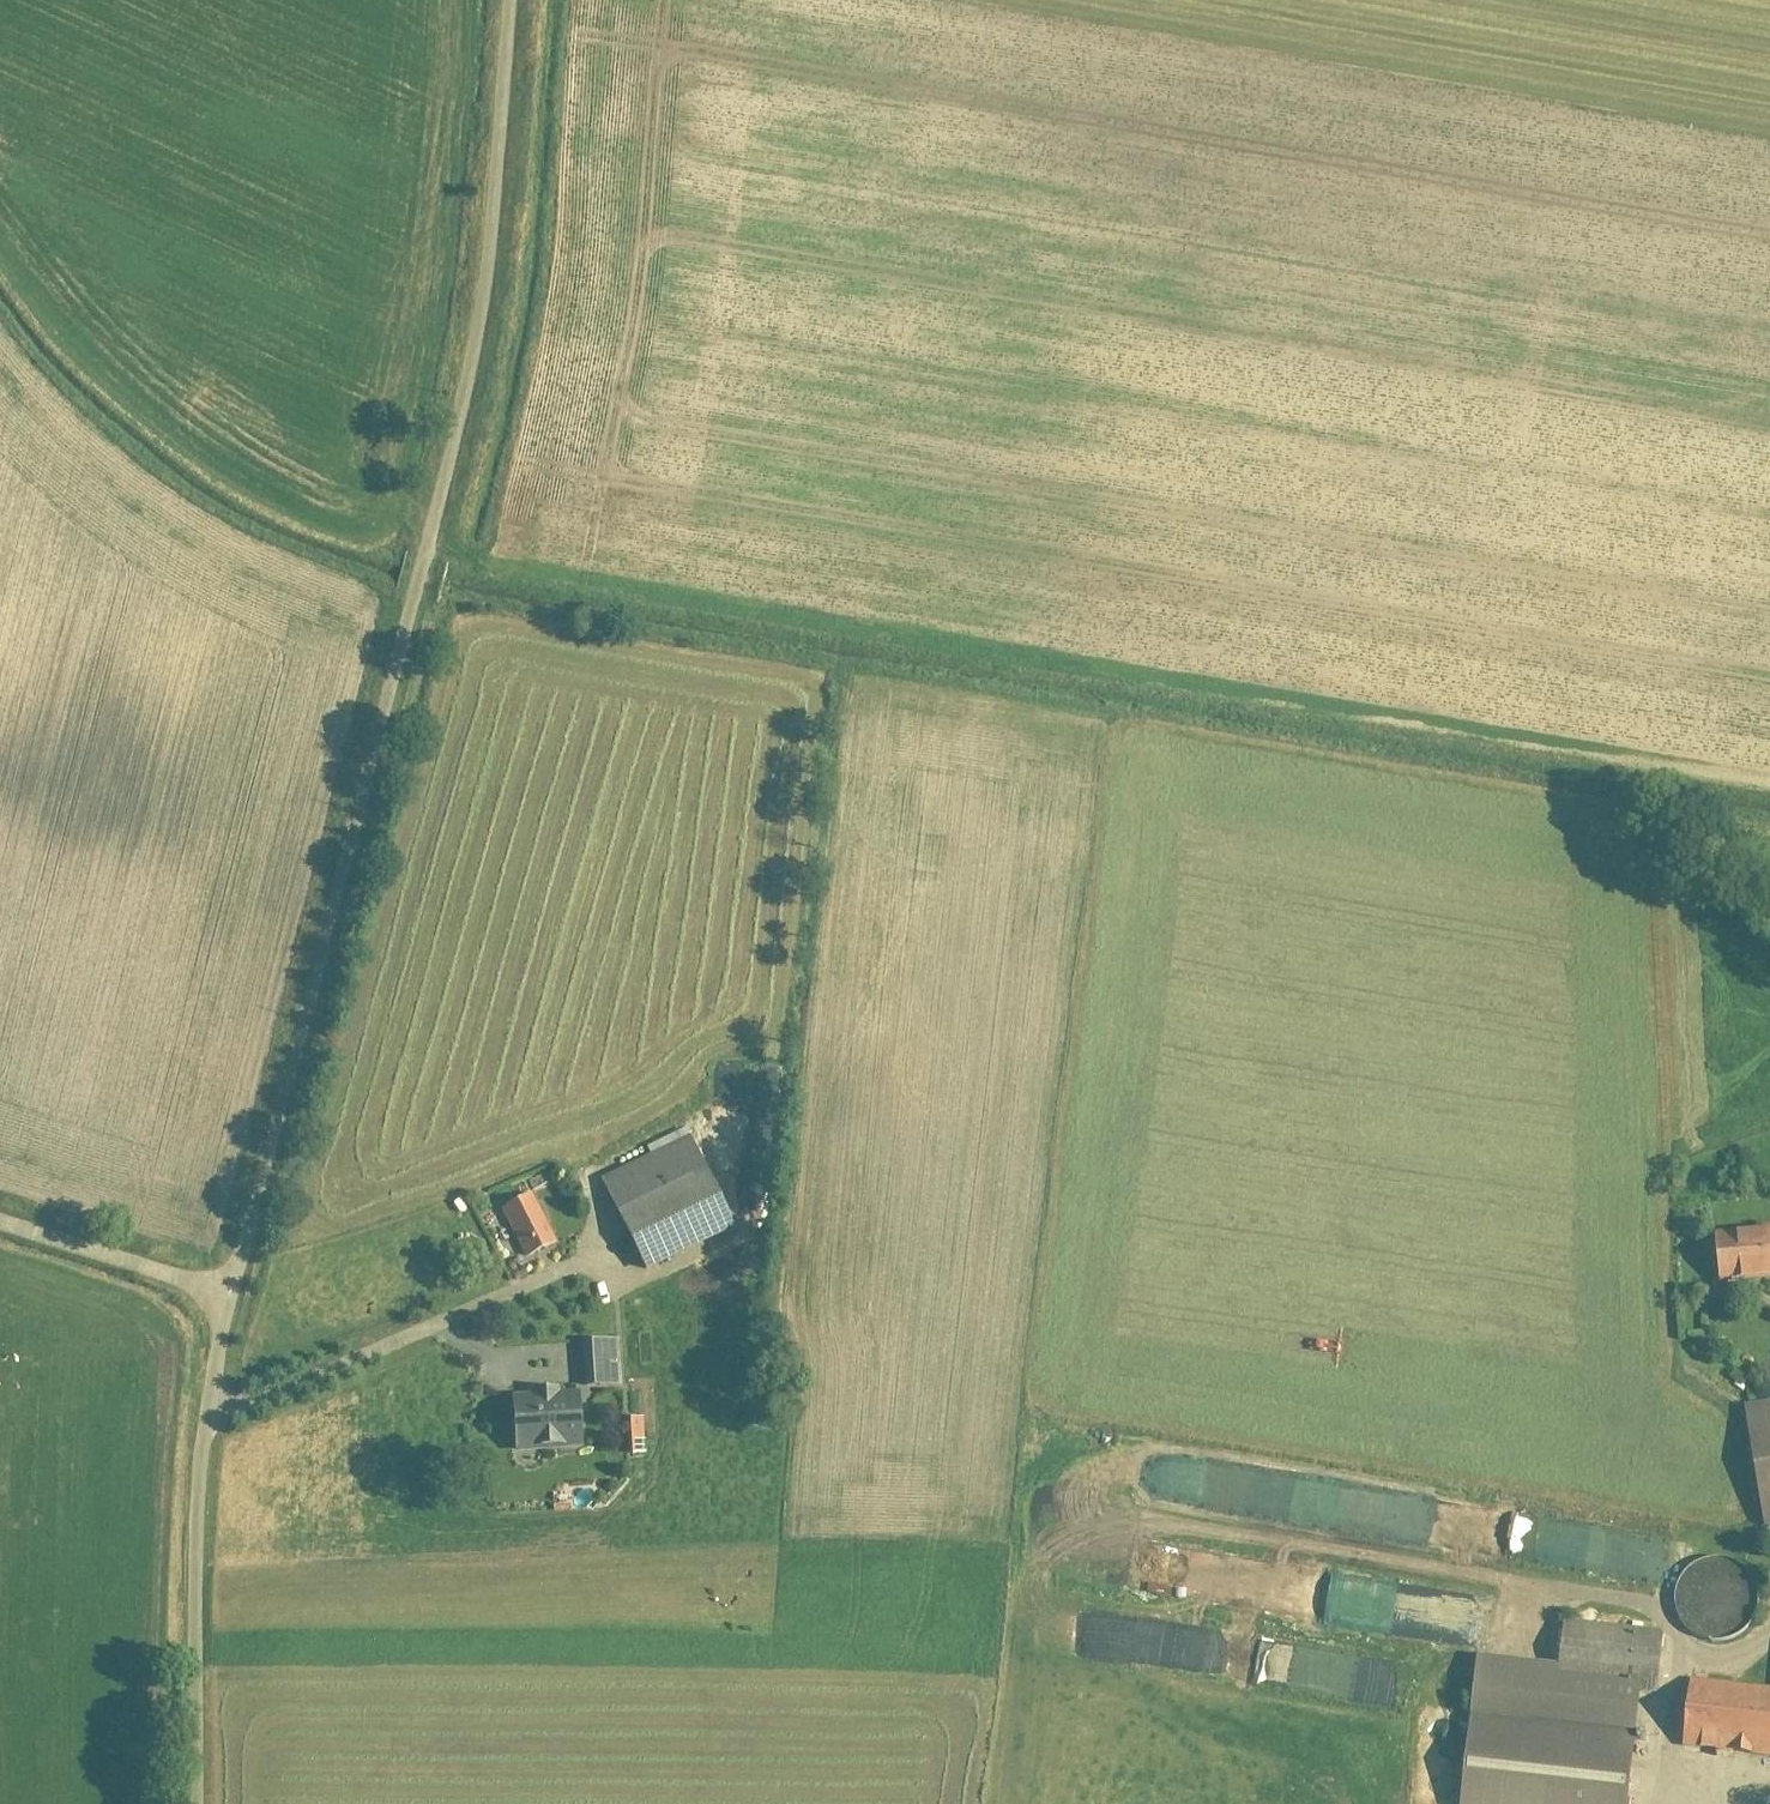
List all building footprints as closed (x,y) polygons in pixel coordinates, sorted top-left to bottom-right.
[(678,1146),(595,1187),(642,1284),(725,1244),(678,1146)] [(529,1199),(501,1212),(513,1236),(540,1223),(529,1199)] [(1706,1226),(1711,1284),(1769,1280),(1769,1222),(1706,1226)] [(590,1394),(626,1393),(625,1347),(589,1347),(590,1394)] [(519,1400),(520,1459),(591,1458),(590,1399),(519,1400)] [(1736,1410),(1753,1522),(1769,1520),(1769,1405),(1736,1410)] [(1754,1606),(1755,1600),(1754,1593),(1752,1584),(1748,1576),(1743,1570),(1736,1564),(1730,1561),(1723,1558),(1714,1557),(1705,1557),(1696,1560),(1690,1563),(1683,1568),(1677,1575),(1673,1583),(1670,1593),(1670,1600),(1670,1606),(1672,1615),(1676,1623),(1681,1629),(1688,1634),(1695,1638),(1703,1641),(1711,1642),(1719,1642),(1727,1640),(1735,1636),(1741,1631),(1748,1623),(1752,1615),(1754,1606)] [(1665,1642),(1554,1636),(1551,1690),(1662,1696),(1665,1642)] [(1675,1746),(1769,1757),(1769,1700),(1682,1689),(1675,1746)] [(1472,1803),(1628,1803),(1636,1738),(1483,1719),(1472,1803)]
